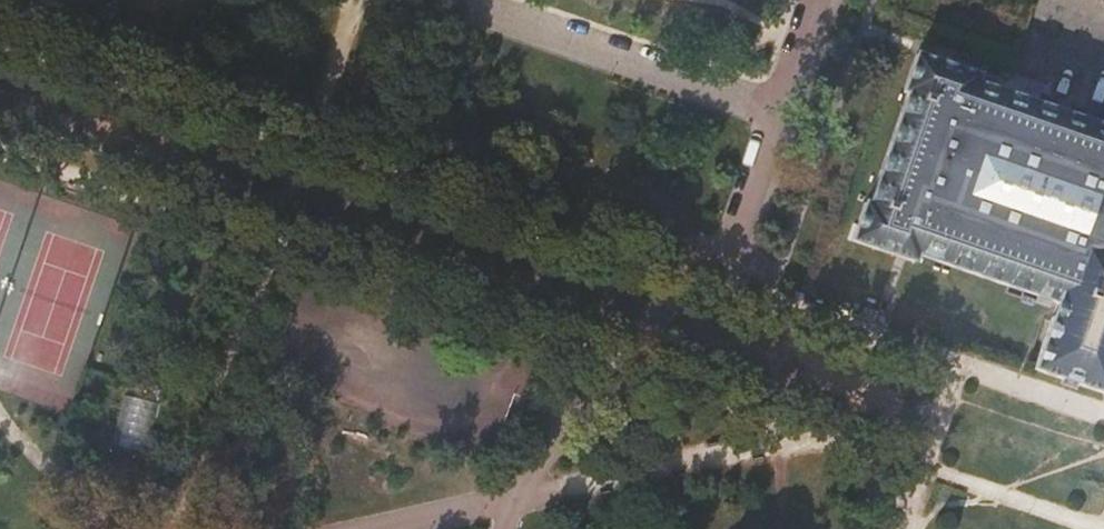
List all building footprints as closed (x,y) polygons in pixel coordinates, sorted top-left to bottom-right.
[(1053,13),(1058,0),(1036,0),(1034,7),(1053,13)] [(914,52),(900,91),(904,93),(866,203),(863,201),(849,239),(896,255),(905,258),(912,261),(915,253),(1056,301),(1031,369),(1103,394),(1103,392),(1103,126),(1036,102),(1042,88),(1009,75),(1004,73),(957,55),(953,66),(914,52)]
